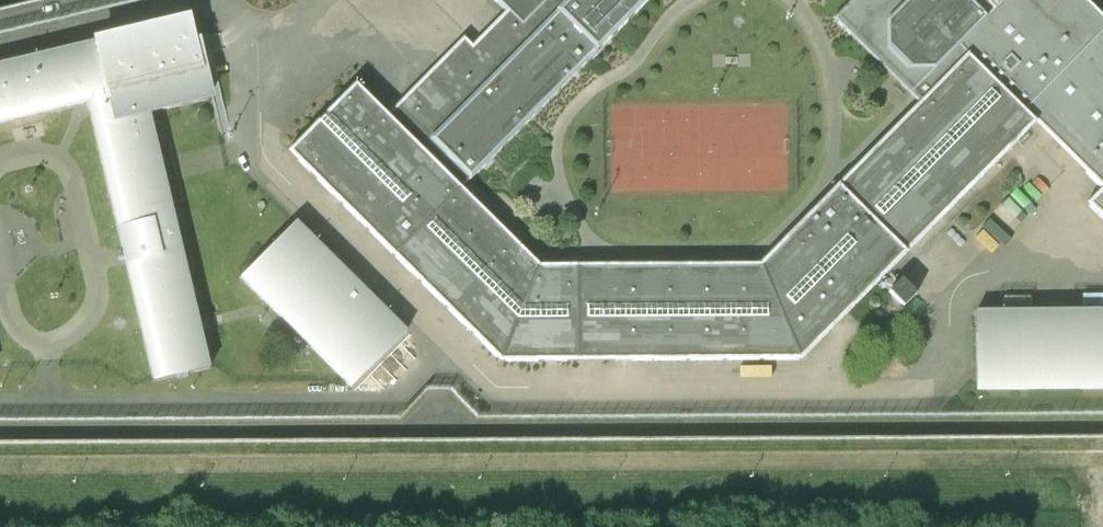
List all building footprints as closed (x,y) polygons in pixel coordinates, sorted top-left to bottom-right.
[(507,18),(475,54),(467,44),(386,120),(464,191),(653,0),(490,0),(507,18)] [(968,60),(1036,125),(1102,191),(1102,15),(1087,0),(855,0),(836,20),(918,108),(968,60)] [(193,19),(0,64),(0,128),(80,110),(89,108),(122,255),(150,383),(214,368),(204,324),(153,115),(204,102),(213,99),(199,44),(193,19)] [(762,271),(540,272),(464,191),(386,120),(358,89),(293,157),(507,366),(800,362),(1036,125),(968,60),(918,108),(762,271)] [(1089,209),(1102,222),(1102,192),(1089,209)] [(350,389),(407,332),(296,222),(293,225),(240,279),(308,347),(341,380),(350,389)] [(977,391),(1102,389),(1102,312),(977,313),(977,391)]
